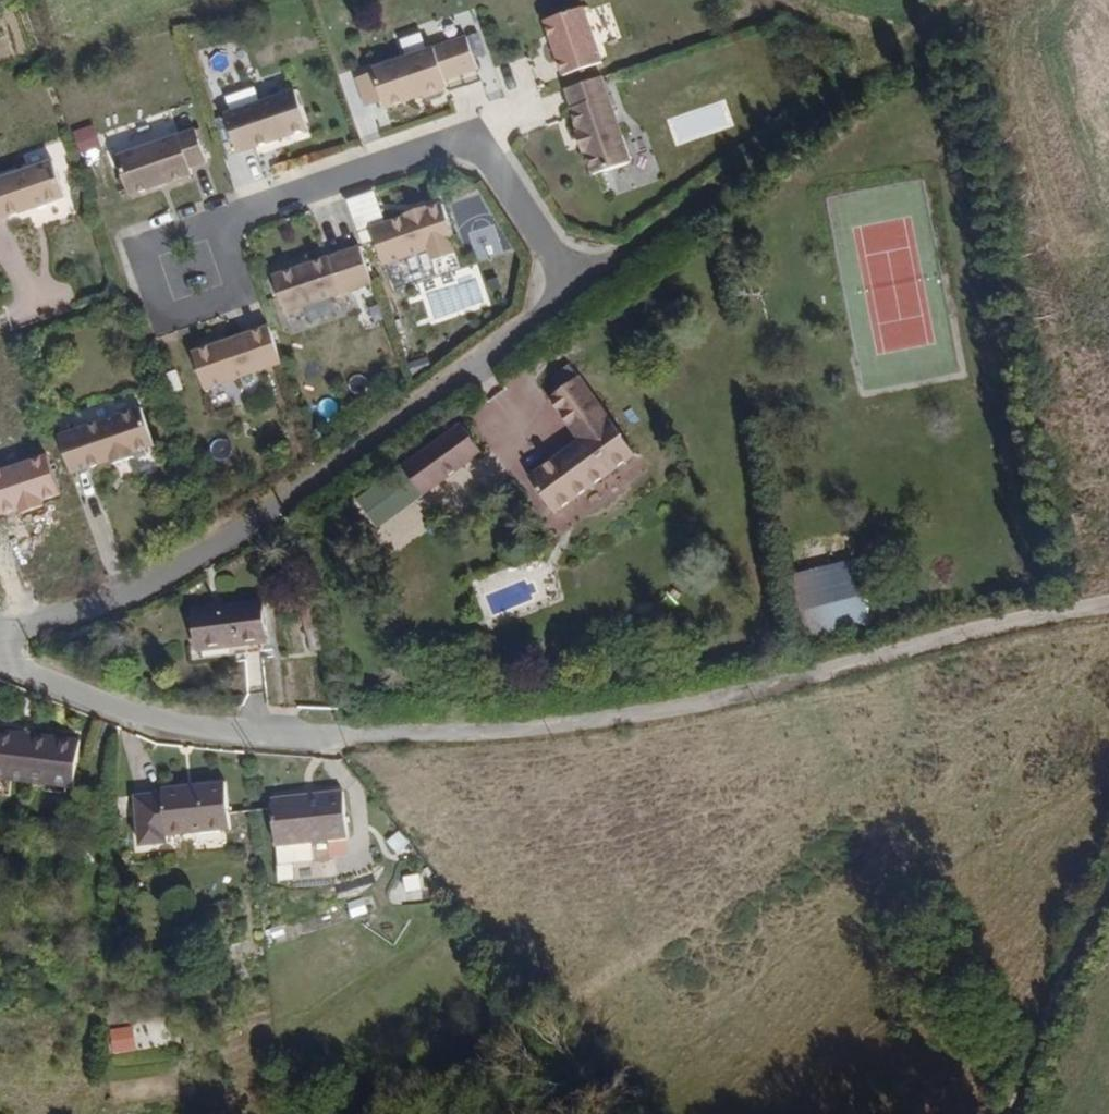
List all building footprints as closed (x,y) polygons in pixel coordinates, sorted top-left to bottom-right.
[(601,60),(581,6),(542,20),(561,74),(601,60)] [(446,86),(444,79),(477,68),(465,37),(369,69),(383,107),(421,93),(422,96),(444,90),(446,86)] [(630,159),(608,100),(599,75),(565,88),(571,105),(569,106),(577,129),(574,130),(581,151),(585,149),(593,173),(630,159)] [(301,129),(289,91),(218,114),(230,153),(301,129)] [(74,132),(81,153),(100,146),(93,125),(74,132)] [(183,167),(192,164),(200,162),(189,129),(109,156),(122,194),(160,182),(161,185),(183,177),(182,175),(185,174),(183,167)] [(50,159),(0,175),(0,216),(62,195),(50,159)] [(449,240),(437,205),(422,210),(419,208),(401,213),(401,217),(386,222),(364,230),(378,266),(424,250),(428,262),(450,255),(445,241),(449,240)] [(280,314),(369,283),(358,247),(323,258),(300,265),(295,265),(269,273),(268,277),(280,314)] [(278,364),(265,325),(238,335),(221,341),(218,338),(193,347),(191,352),(203,389),(278,364)] [(555,516),(636,456),(577,377),(546,400),(576,441),(527,478),(555,516)] [(150,444),(139,407),(56,432),(68,470),(88,464),(90,468),(111,461),(109,456),(150,444)] [(481,450),(460,420),(399,464),(421,493),(481,450)] [(45,454),(0,469),(0,515),(19,509),(20,512),(41,505),(40,501),(59,494),(45,454)] [(806,642),(871,625),(863,592),(798,608),(806,642)] [(262,646),(258,602),(191,608),(194,652),(262,646)] [(79,738),(28,732),(28,738),(0,735),(0,783),(73,791),(79,738)] [(231,831),(225,786),(161,793),(162,799),(136,800),(140,850),(167,848),(167,841),(231,831)] [(348,842),(343,797),(272,806),(278,853),(348,842)]
